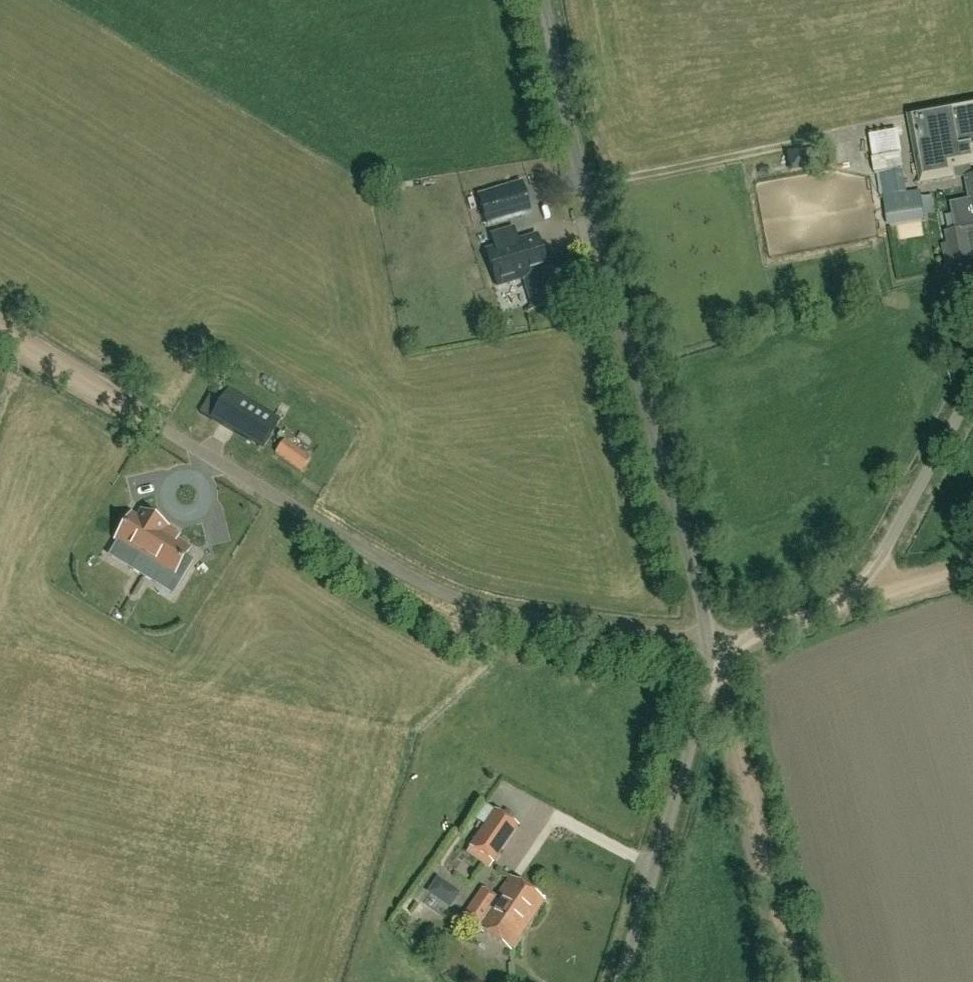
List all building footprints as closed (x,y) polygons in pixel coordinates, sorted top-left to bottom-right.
[(953,168),(972,164),(972,102),(910,114),(921,182),(955,177),(953,168)] [(875,174),(881,173),(885,196),(907,193),(903,170),(899,171),(892,133),(870,136),(874,160),(872,160),(875,174)] [(787,153),(790,171),(808,168),(805,151),(787,153)] [(966,178),(970,200),(950,203),(955,230),(948,232),(948,233),(944,233),(950,265),(971,261),(965,230),(972,228),(972,177),(966,178)] [(521,182),(476,195),(486,228),(531,214),(521,182)] [(888,225),(926,219),(920,191),(907,193),(885,196),(883,196),(888,225)] [(535,219),(517,224),(521,236),(538,231),(535,219)] [(546,269),(536,237),(485,252),(494,282),(496,288),(525,280),(527,288),(530,287),(536,307),(556,302),(552,289),(557,287),(551,268),(546,269)] [(263,448),(281,419),(228,388),(224,396),(213,389),(200,412),(263,448)] [(302,471),(311,458),(285,440),(275,453),(302,471)] [(127,514),(112,539),(135,552),(127,567),(152,581),(157,572),(175,582),(189,558),(181,554),(185,547),(158,532),(163,525),(136,510),(132,517),(127,514)] [(491,864),(516,828),(493,812),(468,848),(491,864)] [(462,875),(476,883),(482,873),(468,865),(462,875)] [(467,917),(477,924),(474,929),(508,952),(542,902),(508,879),(496,897),(485,889),(484,890),(481,888),(464,914),(467,916),(467,917)] [(438,896),(431,907),(450,918),(457,907),(438,896)]
